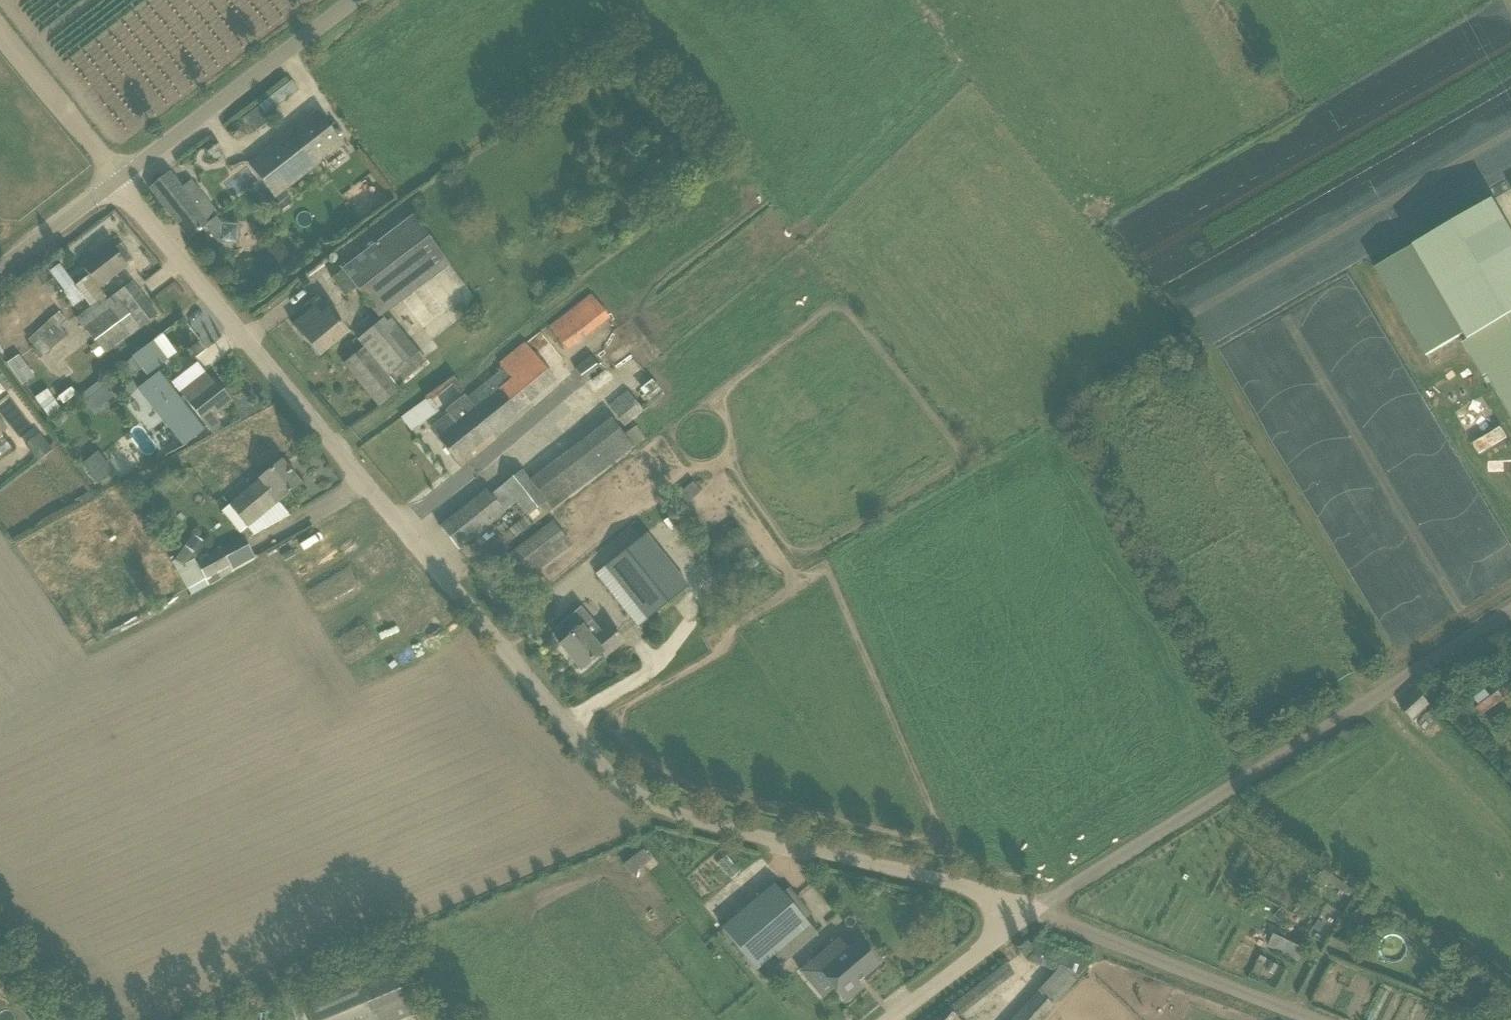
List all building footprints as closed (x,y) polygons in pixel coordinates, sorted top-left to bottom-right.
[(270,95),(275,103),(298,89),(293,81),(270,95)] [(248,166),(273,199),(343,146),(317,112),(248,166)] [(221,148),(216,140),(204,149),(210,156),(221,148)] [(190,240),(220,216),(191,181),(182,187),(170,172),(149,188),(190,240)] [(282,210),(271,197),(261,205),(271,218),(282,210)] [(1464,334),(1467,340),(1510,415),(1510,232),(1492,200),(1413,246),(1464,334)] [(342,270),(343,270),(332,280),(345,297),(357,289),(381,320),(451,265),(413,216),(342,270)] [(99,288),(127,266),(122,260),(128,255),(120,245),(114,250),(110,245),(82,266),(99,288)] [(1426,356),(1464,334),(1413,246),(1375,268),(1426,356)] [(73,307),(84,299),(75,286),(75,285),(59,264),(50,272),(65,292),(63,293),(73,307)] [(132,282),(116,295),(106,303),(104,299),(77,319),(94,341),(105,356),(157,315),(132,282)] [(592,295),(549,327),(568,351),(610,319),(592,295)] [(319,357),(335,344),(348,333),(328,310),(330,309),(320,298),(311,304),(314,307),(293,325),(303,338),(306,335),(322,353),(318,356),(319,357)] [(380,407),(395,394),(400,390),(399,388),(428,364),(419,353),(392,319),(387,323),(385,319),(358,340),(363,347),(344,364),(380,407)] [(40,359),(69,335),(59,324),(33,345),(30,348),(40,359)] [(146,375),(167,361),(153,342),(133,356),(146,375)] [(457,463),(558,381),(525,343),(499,363),(503,368),(467,397),(465,394),(445,410),(457,424),(453,427),(438,440),(457,463)] [(20,354),(7,362),(22,384),(35,376),(20,354)] [(603,372),(592,357),(575,369),(586,385),(603,372)] [(213,416),(232,401),(215,380),(212,382),(205,373),(180,393),(183,396),(180,399),(158,372),(137,389),(183,448),(205,430),(204,428),(206,426),(211,432),(220,424),(213,416)] [(105,387),(100,381),(76,399),(77,399),(89,415),(96,410),(97,411),(113,398),(113,397),(117,393),(109,383),(105,387)] [(76,395),(71,388),(58,398),(63,405),(76,395)] [(626,391),(608,407),(626,427),(643,411),(626,391)] [(52,397),(40,405),(48,418),(60,410),(52,397)] [(436,414),(426,401),(402,419),(411,432),(436,414)] [(1460,420),(1479,453),(1507,436),(1500,424),(1493,428),(1481,407),(1460,420)] [(522,469),(503,484),(527,516),(528,515),(535,524),(645,440),(635,427),(624,435),(611,417),(529,479),(522,469)] [(52,451),(45,441),(30,452),(37,462),(52,451)] [(101,451),(84,461),(96,483),(114,472),(101,451)] [(249,527),(300,484),(281,461),(229,505),(249,527)] [(457,549),(473,537),(505,512),(488,491),(441,528),(457,549)] [(571,546),(552,521),(507,556),(526,581),(571,546)] [(638,627),(690,585),(647,532),(595,574),(638,627)] [(195,560),(206,544),(192,535),(172,563),(186,589),(205,579),(206,581),(231,568),(221,550),(197,563),(195,560)] [(564,641),(560,645),(581,670),(602,653),(606,657),(623,643),(609,625),(601,631),(592,621),(583,628),(571,615),(554,629),(564,641)] [(1400,707),(1413,720),(1430,704),(1418,691),(1400,707)] [(636,855),(644,866),(651,861),(643,849),(636,855)] [(723,929),(765,979),(817,934),(775,884),(723,929)] [(1314,929),(1320,933),(1325,924),(1319,920),(1314,929)] [(1269,945),(1299,959),(1305,946),(1275,933),(1269,945)] [(861,989),(856,983),(878,964),(859,942),(848,951),(839,940),(811,963),(844,1003),(861,989)] [(399,958),(302,1000),(310,1019),(400,1019),(422,1011),(399,958)] [(1039,990),(1012,1019),(1039,1019),(1054,1003),(1039,990)] [(1479,998),(1465,993),(1461,1004),(1475,1010),(1479,998)] [(959,1018),(947,1010),(935,1019),(957,1019),(959,1018)]
